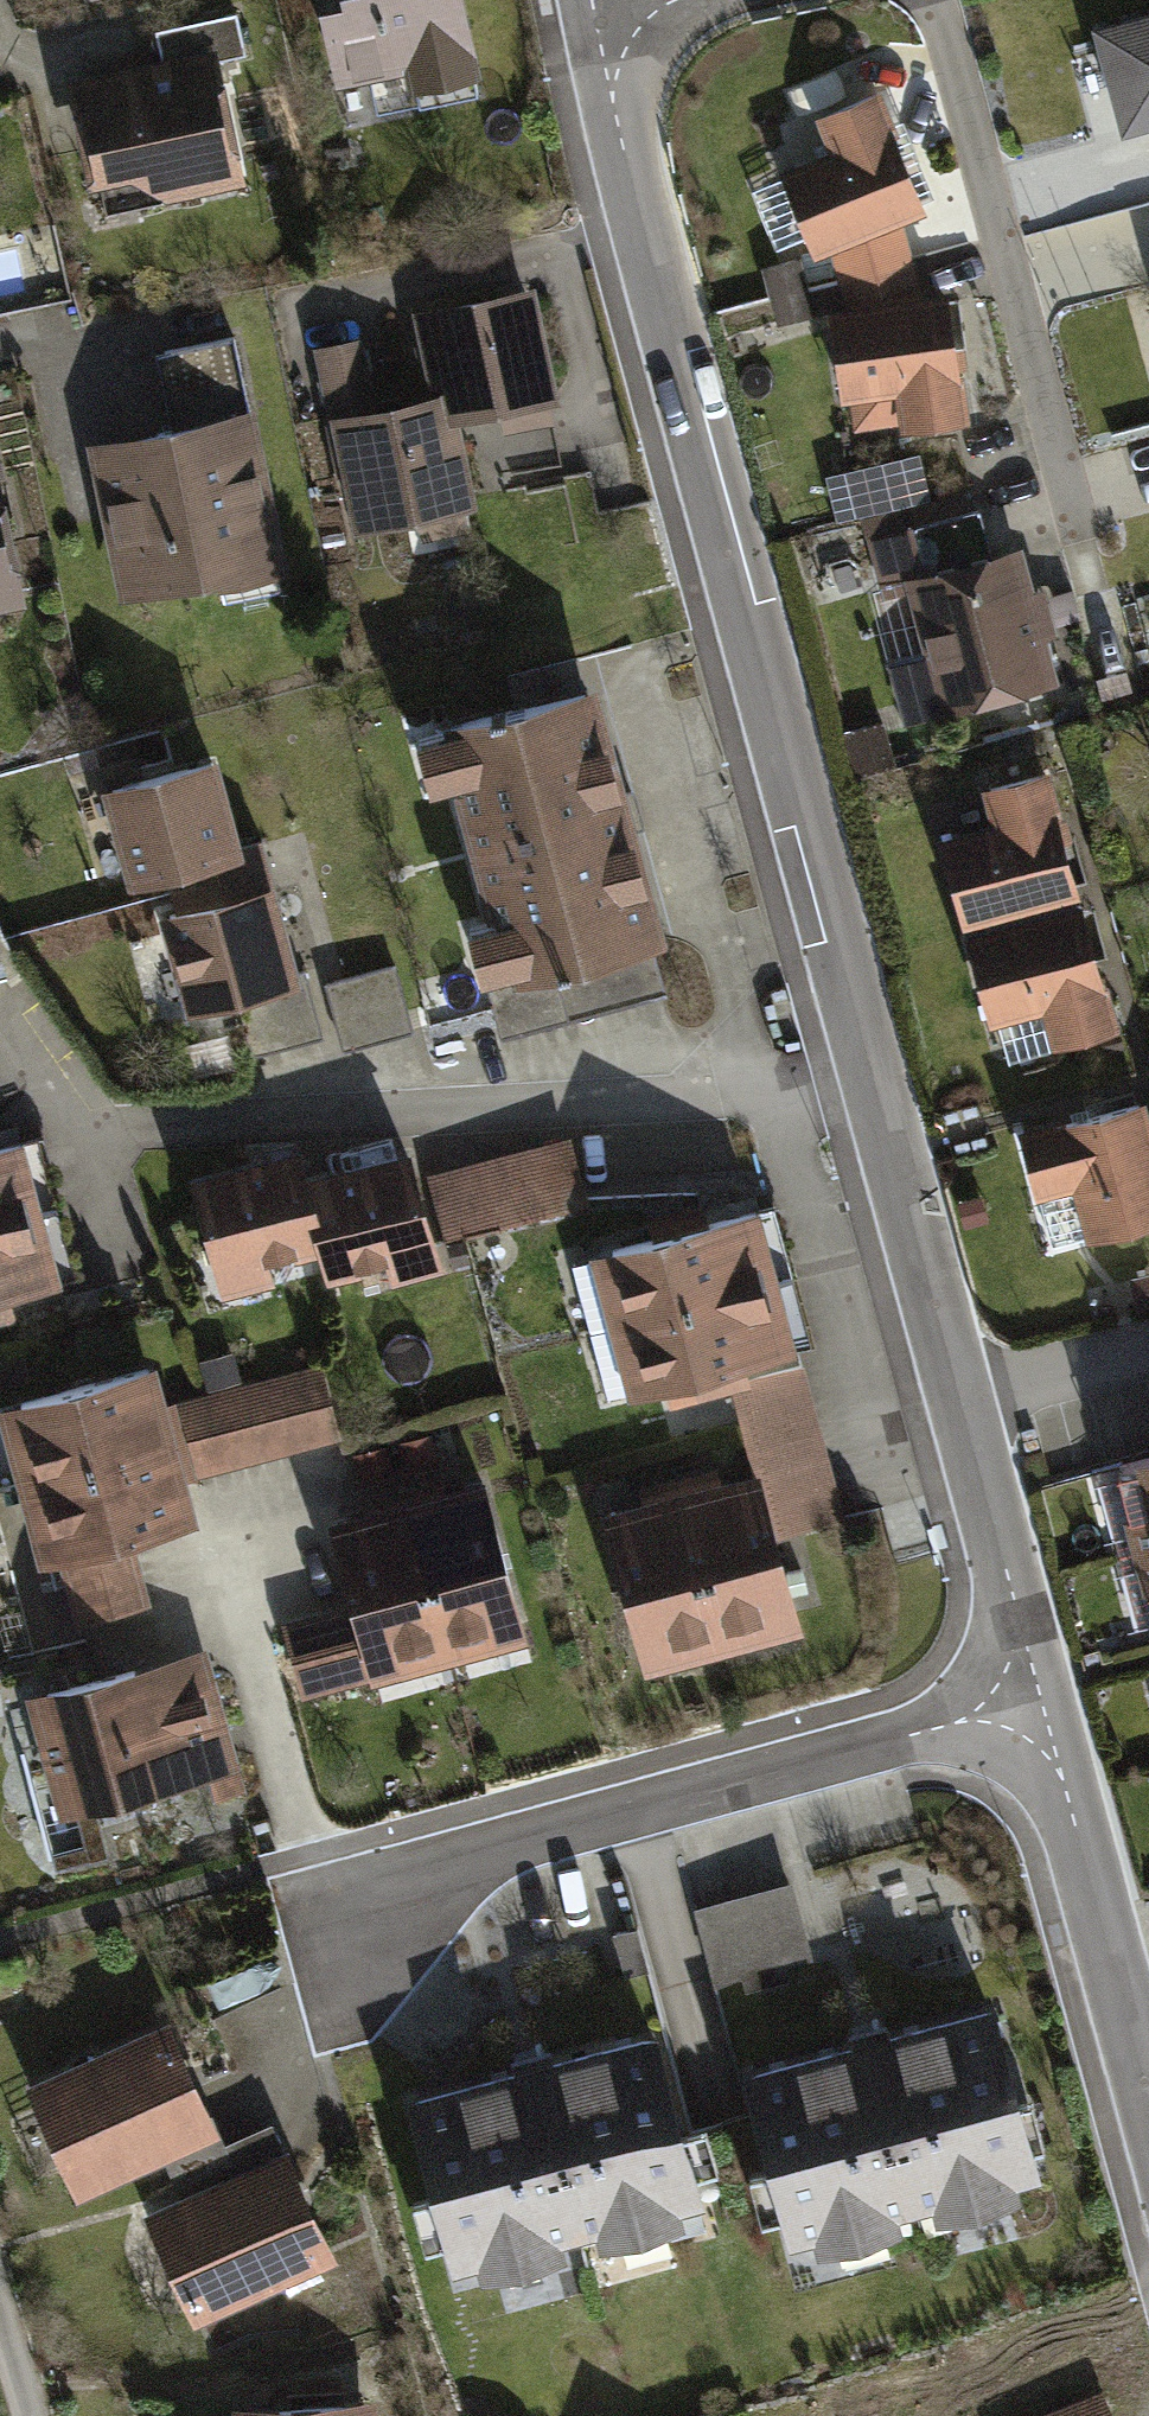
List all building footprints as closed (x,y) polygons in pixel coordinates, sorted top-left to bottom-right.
[(345,68),(411,53),(420,93),(476,81),(458,0),(329,0),(345,68)] [(1090,23),(1120,128),(1148,120),(1148,6),(1090,23)] [(165,59),(83,76),(103,172),(132,166),(167,192),(238,177),(213,58),(244,51),(235,12),(158,28),(165,59)] [(778,171),(813,251),(831,243),(840,274),(908,256),(896,215),(918,205),(870,93),(816,117),(829,149),(778,171)] [(849,306),(829,309),(841,395),(896,387),(901,422),(959,414),(943,293),(919,296),(908,256),(840,274),(849,306)] [(769,293),(804,284),(797,257),(763,265),(769,293)] [(426,305),(449,412),(553,389),(530,283),(426,305)] [(804,284),(769,293),(777,321),(811,312),(804,284)] [(173,430),(97,445),(126,586),(276,555),(246,411),(251,410),(235,335),(157,351),(173,430)] [(361,338),(321,346),(335,414),(340,413),(362,520),(467,498),(449,412),(444,390),(375,404),(361,338)] [(23,591),(0,463),(0,595),(23,591)] [(915,524),(868,538),(881,584),(909,576),(930,650),(886,662),(903,724),(1058,680),(1020,544),(989,553),(976,508),(968,510),(963,492),(910,507),(915,524)] [(669,932),(596,681),(582,685),(574,657),(511,675),(518,701),(445,722),(518,974),(489,983),(503,1033),(666,987),(652,937),(669,932)] [(208,757),(112,783),(135,869),(231,843),(208,757)] [(961,920),(1074,888),(1040,771),(984,787),(994,824),(938,840),(961,920)] [(269,887),(175,912),(197,994),(238,983),(256,1050),(322,1033),(303,966),(291,969),(269,887)] [(1111,1022),(1078,904),(965,936),(988,1017),(1044,1001),(1054,1037),(1111,1022)] [(395,964),(328,981),(345,1046),(413,1028),(395,964)] [(1044,1006),(1001,1016),(1010,1053),(1053,1042),(1044,1006)] [(1021,1133),(1051,1245),(1148,1219),(1148,1144),(1138,1102),(1021,1133)] [(570,1134),(501,1153),(519,1216),(588,1196),(570,1134)] [(0,1146),(0,1217),(31,1209),(13,1143),(0,1146)] [(308,1181),(299,1152),(197,1180),(227,1288),(329,1260),(308,1181)] [(439,1261),(409,1153),(308,1181),(329,1260),(332,1271),(391,1255),(396,1273),(439,1261)] [(501,1153),(432,1173),(450,1235),(519,1216),(501,1153)] [(574,1261),(591,1325),(793,1272),(775,1204),(606,1248),(607,1253),(574,1261)] [(0,1218),(0,1289),(50,1275),(31,1209),(0,1218)] [(793,1272),(591,1325),(608,1389),(641,1381),(642,1385),(811,1341),(793,1272)] [(2,1401),(22,1476),(168,1436),(148,1362),(2,1401)] [(270,1454),(338,1436),(318,1362),(250,1381),(270,1454)] [(757,1461),(824,1442),(803,1368),(736,1387),(757,1461)] [(202,1473),(270,1454),(250,1381),(182,1399),(202,1473)] [(431,1432),(401,1440),(408,1468),(438,1461),(431,1432)] [(168,1436),(22,1476),(42,1551),(62,1546),(81,1614),(146,1597),(127,1528),(189,1512),(168,1436)] [(760,1472),(685,1493),(725,1638),(800,1618),(778,1536),(845,1517),(824,1442),(757,1461),(760,1472)] [(386,1445),(356,1452),(363,1481),(393,1473),(386,1445)] [(1111,1467),(1129,1536),(1110,1541),(1120,1577),(1140,1572),(1148,1606),(1148,1458),(1111,1467)] [(486,1482),(411,1502),(452,1648),(527,1627),(486,1482)] [(685,1493),(611,1513),(651,1659),(725,1638),(685,1493)] [(377,1668),(452,1648),(411,1502),(336,1523),(359,1605),(292,1623),(313,1699),(380,1680),(377,1668)] [(202,1647),(42,1689),(53,1731),(42,1744),(49,1770),(65,1778),(83,1847),(52,1855),(55,1863),(102,1851),(88,1798),(206,1768),(213,1794),(239,1787),(202,1647)] [(796,1883),(695,1908),(713,1978),(742,1971),(746,1986),(792,1975),(788,1958),(813,1952),(796,1883)] [(636,1924),(614,1930),(625,1971),(647,1965),(636,1924)] [(852,2037),(752,2063),(796,2230),(827,2222),(834,2249),(895,2233),(888,2205),(945,2190),(952,2218),(1013,2202),(1005,2172),(1038,2163),(994,1998),(892,2025),(889,2014),(848,2025),(852,2037)] [(166,2024),(35,2082),(82,2186),(212,2129),(166,2024)] [(514,2069),(414,2096),(459,2262),(489,2254),(496,2281),(558,2265),(550,2237),(607,2222),(614,2250),(676,2234),(668,2204),(701,2195),(657,2030),(555,2057),(552,2046),(511,2057),(514,2069)] [(285,2149),(154,2207),(200,2311),(331,2254),(285,2149)] [(1035,2415),(1112,2415),(1101,2389),(1035,2415)] [(371,2393),(235,2402),(236,2415),(372,2415),(371,2393)]
